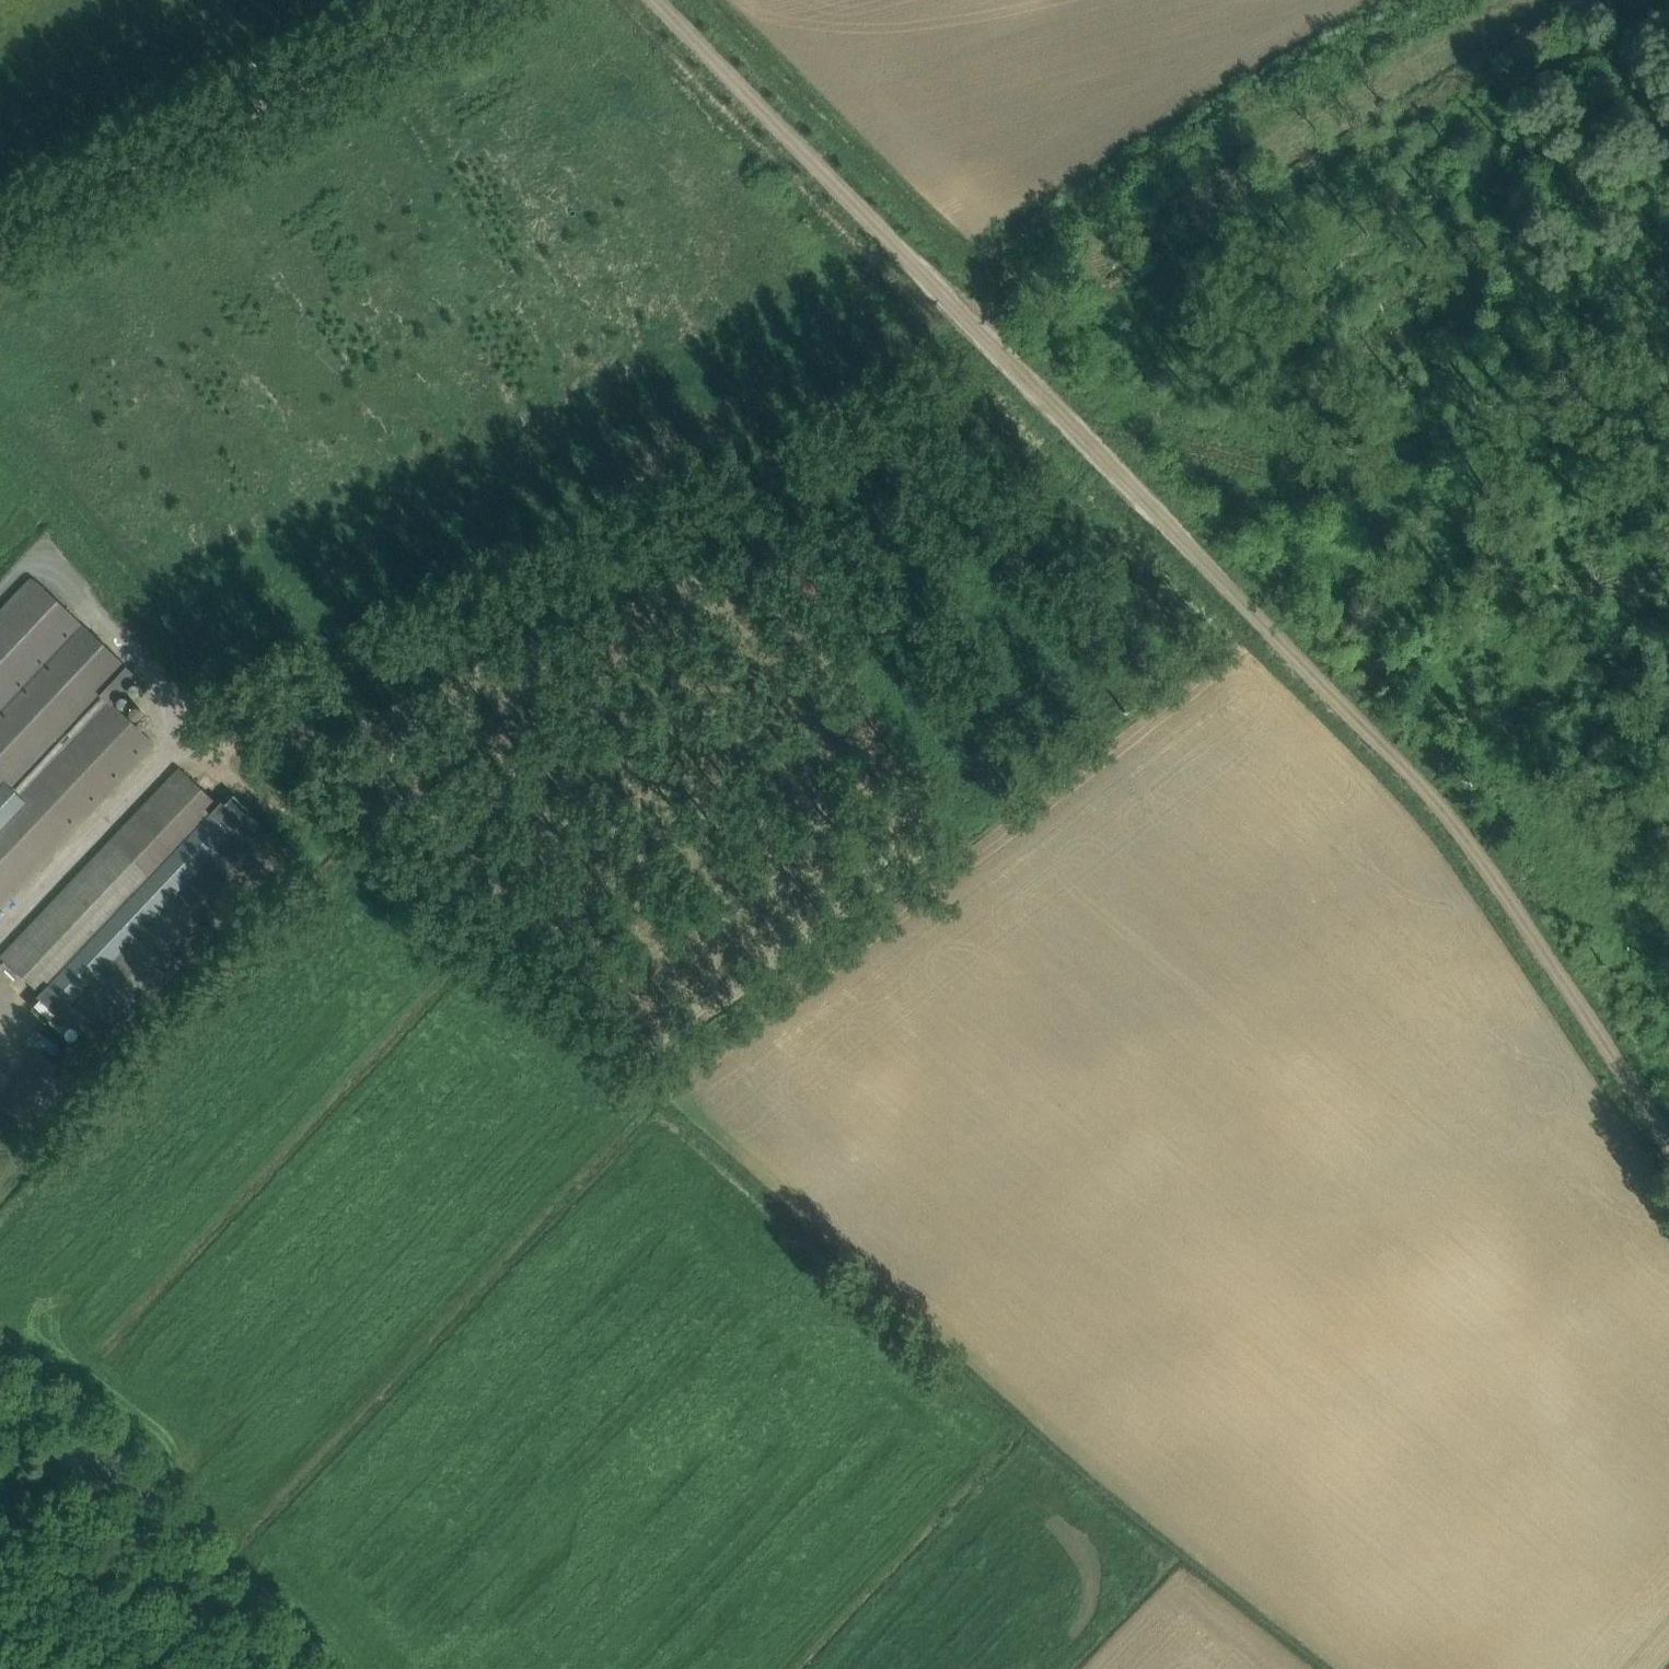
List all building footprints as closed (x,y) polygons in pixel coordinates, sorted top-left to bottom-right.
[(153,744),(142,733),(167,707),(136,678),(67,612),(77,602),(60,586),(50,597),(32,579),(0,613),(0,907),(153,744)] [(16,940),(1,956),(40,993),(30,1003),(62,1033),(72,1023),(88,1038),(102,1051),(117,1035),(279,863),(250,835),(259,824),(228,794),(218,805),(192,781),(179,768),(16,940)] [(0,1095),(0,1105),(3,1108),(26,1130),(49,1106),(72,1083),(59,1071),(59,1070),(40,1053),(0,1095)]
